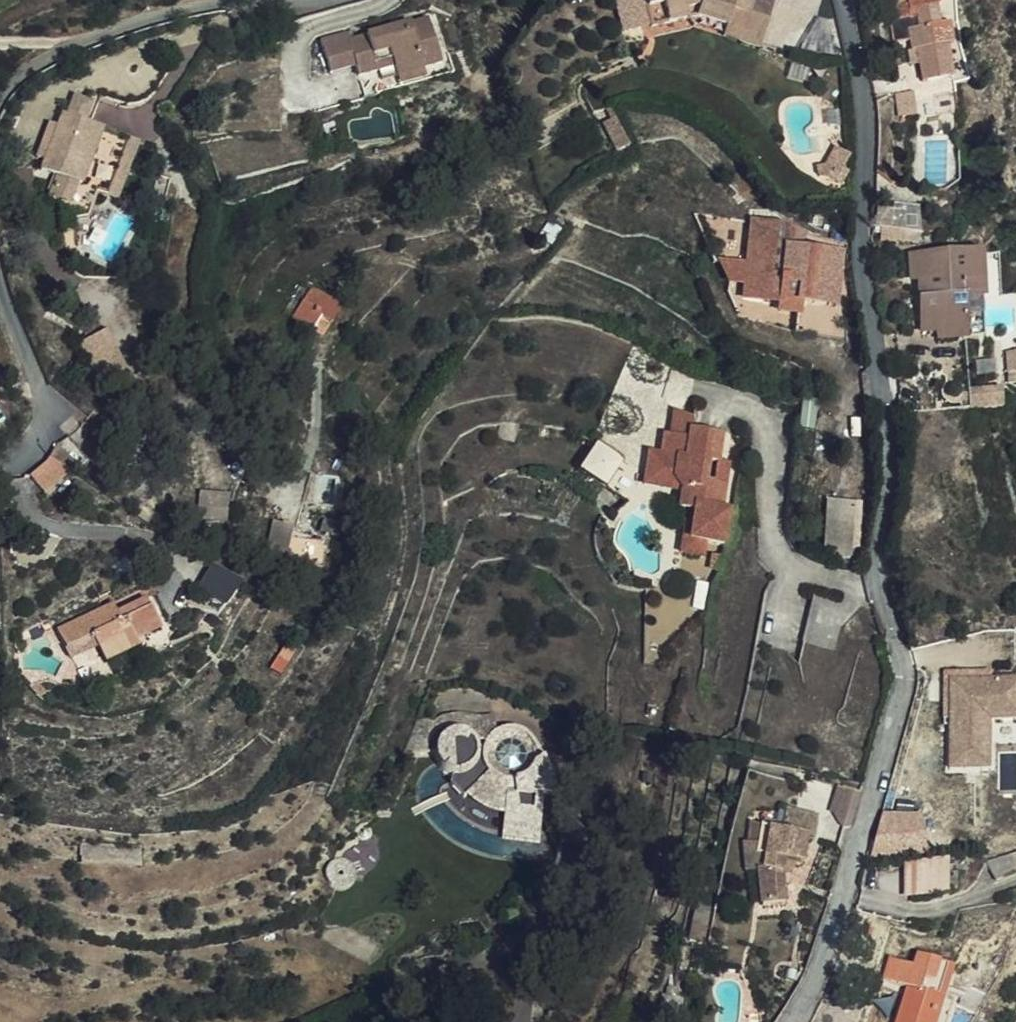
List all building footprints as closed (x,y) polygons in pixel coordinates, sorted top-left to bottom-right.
[(623,31),(650,25),(645,0),(616,0),(623,31)] [(899,2),(879,4),(880,15),(901,12),(899,2)] [(665,3),(646,6),(650,31),(669,28),(665,3)] [(678,31),(655,37),(666,83),(719,67),(723,59),(751,70),(744,87),(760,92),(777,40),(725,20),(715,37),(703,36),(682,43),(678,31)] [(891,27),(876,30),(881,52),(868,54),(871,70),(879,69),(881,77),(894,74),(902,124),(936,118),(931,85),(944,83),(941,61),(928,63),(924,39),(901,43),(902,49),(895,51),(891,27)] [(294,84),(303,118),(328,111),(330,122),(350,116),(345,100),(362,94),(367,111),(369,121),(395,114),(413,109),(400,63),(322,84),(320,77),(294,84)] [(881,77),(879,69),(871,70),(873,78),(881,77)] [(395,114),(369,121),(372,129),(398,122),(395,114)] [(83,168),(92,142),(68,133),(58,160),(54,159),(41,193),(34,191),(29,202),(37,205),(33,216),(49,222),(42,242),(53,246),(54,265),(65,265),(81,262),(89,238),(101,242),(123,182),(83,168)] [(41,169),(34,191),(41,193),(49,172),(41,169)] [(130,185),(123,182),(101,242),(108,244),(130,185)] [(822,213),(809,227),(821,238),(834,224),(822,213)] [(809,227),(801,230),(801,239),(816,244),(821,238),(809,227)] [(908,256),(905,244),(902,233),(877,234),(878,248),(885,253),(892,260),(908,256)] [(929,252),(927,240),(905,244),(908,256),(929,252)] [(878,248),(878,262),(892,260),(885,253),(878,248)] [(289,311),(331,328),(344,294),(302,278),(289,311)] [(770,282),(743,281),(740,322),(738,346),(738,358),(774,361),(774,368),(792,369),(794,369),(795,357),(810,359),(829,360),(832,310),(795,307),(796,296),(770,282)] [(908,325),(909,364),(918,363),(918,379),(926,380),(927,385),(955,384),(953,341),(970,340),(969,295),(897,302),(898,325),(908,325)] [(970,340),(953,341),(955,384),(973,383),(972,368),(965,369),(961,361),(970,349),(970,340)] [(909,380),(918,379),(918,363),(909,364),(909,380)] [(52,448),(63,467),(82,457),(71,437),(52,448)] [(580,469),(607,485),(623,457),(596,441),(580,469)] [(30,472),(45,492),(68,474),(53,455),(30,472)] [(676,481),(679,473),(680,462),(662,455),(657,479),(676,481)] [(711,477),(679,473),(676,481),(657,479),(649,518),(657,520),(669,534),(665,552),(680,554),(679,567),(676,582),(692,585),(710,588),(715,556),(707,554),(715,507),(707,504),(711,477)] [(631,528),(669,534),(657,520),(649,518),(657,479),(650,478),(646,499),(635,498),(631,513),(631,528)] [(201,489),(198,516),(227,519),(230,492),(201,489)] [(825,500),(825,554),(857,554),(857,500),(825,500)] [(214,562),(198,586),(225,605),(242,581),(214,562)] [(676,582),(679,567),(672,566),(667,597),(689,601),(692,585),(676,582)] [(95,653),(92,647),(44,673),(55,692),(79,679),(84,689),(92,704),(126,686),(119,674),(130,668),(133,672),(145,666),(129,635),(95,653)] [(825,646),(802,641),(797,660),(789,690),(822,699),(829,672),(819,669),(820,665),(825,646)] [(991,668),(945,670),(948,769),(993,768),(992,720),(1015,719),(1015,676),(992,676),(991,668)] [(430,757),(426,757),(434,774),(437,772),(441,772),(445,771),(448,771),(451,772),(455,774),(458,776),(460,778),(462,782),(464,785),(465,788),(469,788),(470,787),(471,783),(472,779),(475,775),(478,772),(482,769),(484,769),(478,755),(474,757),(469,758),(463,759),(457,759),(451,758),(447,757),(443,757),(439,756),(434,756),(430,757)] [(434,774),(426,757),(425,758),(421,759),(418,762),(407,756),(392,792),(424,792),(424,795),(425,799),(426,802),(429,805),(431,808),(434,810),(437,811),(440,812),(439,820),(441,822),(451,834),(457,829),(461,833),(469,838),(478,842),(486,844),(491,845),(490,869),(490,871),(494,872),(505,873),(510,873),(521,874),(526,875),(529,831),(542,833),(538,819),(534,808),(530,798),(525,790),(521,784),(518,779),(520,783),(521,787),(522,792),(521,797),(520,801),(518,805),(515,809),(512,812),(508,815),(504,817),(500,818),(495,818),(491,818),(486,816),(482,814),(479,812),(475,809),(473,805),(471,801),(470,797),(469,792),(469,788),(465,788),(464,785),(462,782),(460,778),(458,776),(455,774),(451,772),(448,771),(445,771),(441,772),(437,772),(434,774)] [(473,805),(475,809),(479,812),(482,814),(486,816),(491,818),(495,818),(500,818),(504,817),(508,815),(512,812),(515,809),(518,805),(520,801),(521,797),(522,792),(521,787),(520,783),(518,779),(515,775),(512,772),(508,770),(504,768),(500,766),(495,766),(491,766),(486,767),(482,769),(478,772),(475,775),(472,779),(471,783),(470,787),(469,792),(470,797),(471,801),(473,805)] [(856,824),(862,790),(837,785),(831,820),(856,824)] [(797,885),(801,862),(764,857),(762,876),(731,871),(728,893),(723,893),(725,918),(740,917),(743,952),(767,950),(765,918),(767,907),(786,910),(790,885),(797,885)] [(904,860),(905,896),(951,894),(950,859),(904,860)] [(392,878),(393,876),(392,874),(391,872),(389,871),(387,870),(385,870),(383,871),(381,873),(380,875),(380,877),(381,880),(383,881),(385,882),(387,882),(389,882),(391,880),(392,878)] [(691,974),(672,971),(669,987),(688,991),(691,974)] [(871,1021),(941,1021),(945,1012),(907,999),(903,1010),(878,1002),(871,1021)]
